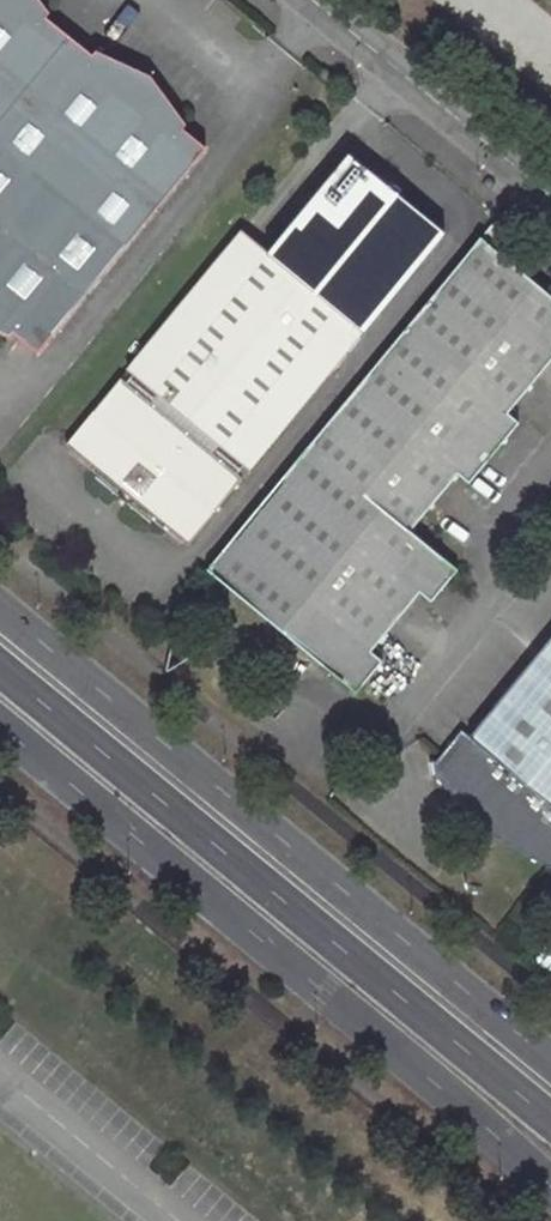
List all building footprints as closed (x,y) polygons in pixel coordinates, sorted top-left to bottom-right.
[(44,13),(47,8),(40,0),(0,0),(0,329),(9,334),(14,330),(38,350),(201,143),(179,124),(183,120),(144,76),(94,46),(88,51),(73,39),(58,26),(44,13)] [(73,442),(128,486),(119,496),(130,505),(138,495),(195,542),(450,233),(355,155),(274,252),(248,230),(73,442)] [(461,467),(474,478),(525,418),(512,407),(550,361),(550,286),(503,246),(519,227),(504,215),(212,566),(359,687),(387,653),(376,644),(424,586),(436,595),(462,564),(414,524),(461,467)] [(479,826),(550,866),(550,634),(469,735),(461,728),(432,766),(479,826)]
